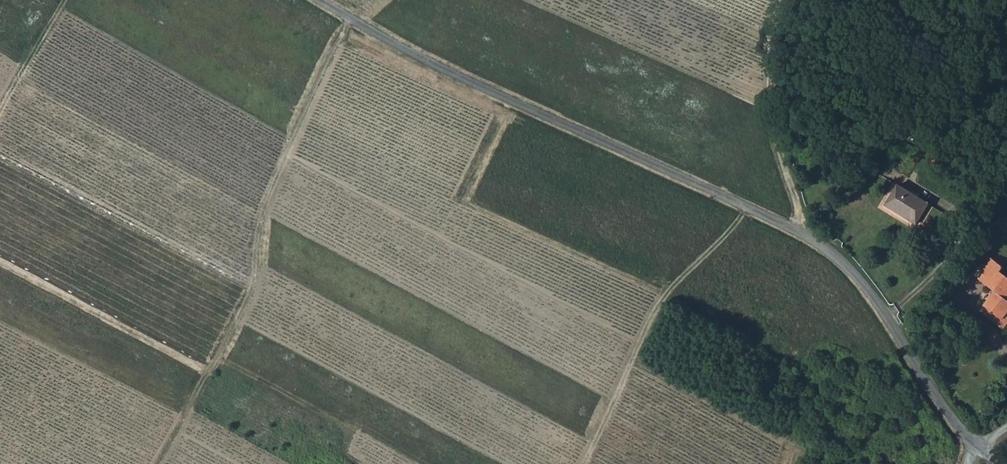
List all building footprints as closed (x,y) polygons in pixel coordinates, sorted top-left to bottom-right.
[(903,189),(900,188),(896,195),(887,207),(919,225),(930,205),(903,189)] [(1005,272),(1006,269),(1006,268),(996,260),(982,279),(999,291),(988,306),(992,309),(1006,320),(1006,318),(1006,274),(1005,272)] [(1006,328),(1006,318),(1006,320),(992,309),(988,314),(1006,329),(1006,328)]
